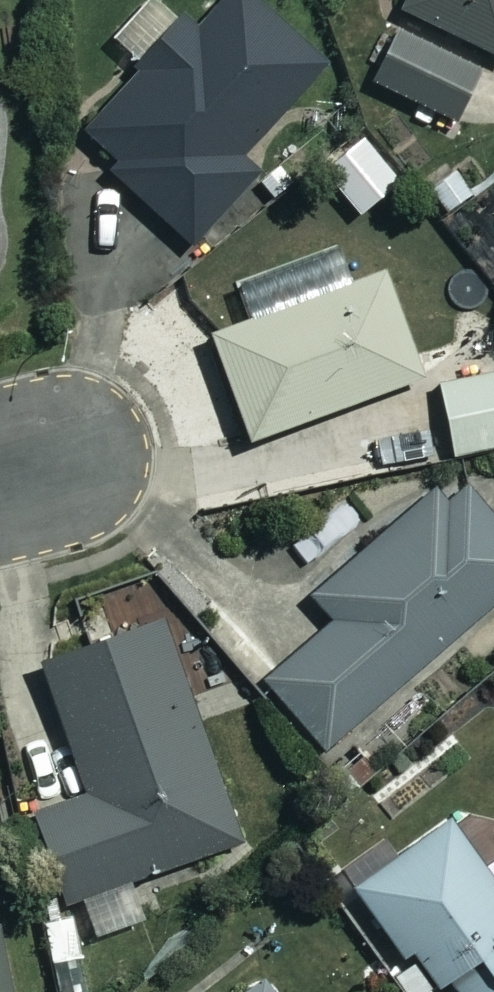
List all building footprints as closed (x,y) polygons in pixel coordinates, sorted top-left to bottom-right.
[(252,0),(241,0),(204,39),(194,29),(85,143),(204,256),(271,185),(247,163),(331,75),(252,0)] [(407,14),(493,54),(493,0),(413,0),(407,14)] [(487,74),(407,37),(383,89),(463,126),(487,74)] [(430,383),(390,280),(221,345),(260,448),(430,383)] [(448,386),(464,461),(493,454),(493,375),(448,386)] [(470,486),(447,506),(441,498),(321,599),(343,626),(272,686),(331,755),(493,617),(493,514),(470,486)] [(244,849),(169,634),(51,675),(95,803),(46,820),(76,907),(244,849)] [(456,826),(364,895),(436,991),(493,991),(493,878),(456,826)] [(2,935),(0,936),(0,991),(13,991),(2,935)]
